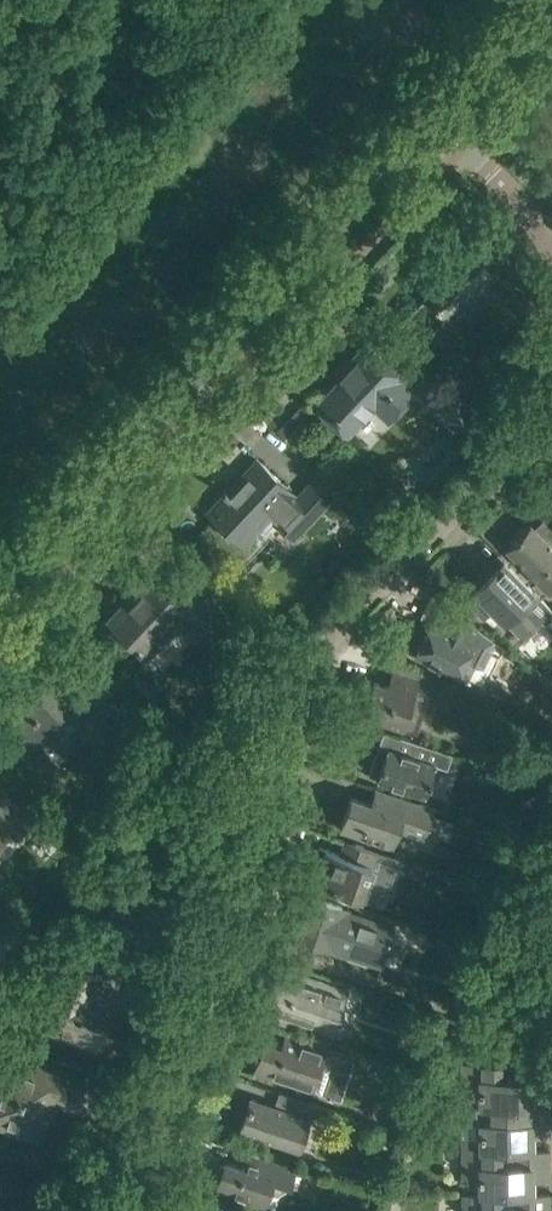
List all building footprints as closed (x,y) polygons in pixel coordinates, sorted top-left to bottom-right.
[(421,290),(404,308),(411,315),(429,332),(446,314),(451,318),(478,289),(494,272),(463,243),(462,242),(445,260),(448,264),(423,290),(420,287),(419,288),(421,290)] [(413,387),(384,360),(367,343),(351,360),(355,363),(316,405),(347,434),(374,406),(388,420),(415,391),(416,390),(413,387)] [(415,391),(454,427),(472,409),(429,369),(413,387),(416,390),(415,391)] [(257,460),(208,512),(243,546),(261,526),(265,530),(275,520),(296,540),(342,492),(342,491),(319,470),(297,494),(294,491),(293,493),(257,459),(256,460),(257,460)] [(534,528),(530,524),(506,548),(551,594),(551,525),(545,518),(534,528)] [(484,580),(464,600),(482,618),(492,609),(504,621),(505,620),(523,638),(551,609),(543,600),(515,573),(499,555),(479,574),(484,580)] [(110,620),(135,644),(133,645),(139,651),(141,650),(146,655),(177,622),(201,644),(227,617),(187,579),(175,591),(159,576),(130,606),(126,602),(110,620)] [(489,674),(504,647),(454,608),(443,628),(432,622),(415,654),(458,676),(470,682),(470,683),(472,684),(474,685),(476,685),(479,685),(482,684),(484,682),(486,681),(488,679),(489,676),(489,674)] [(363,714),(386,721),(418,732),(434,686),(393,672),(388,686),(374,681),(363,714)] [(9,719),(34,745),(51,728),(69,747),(109,708),(88,685),(68,704),(48,682),(9,719)] [(453,754),(392,733),(384,756),(376,753),(369,774),(377,777),(376,779),(427,796),(437,765),(448,769),(453,754)] [(1,789),(0,790),(0,843),(4,839),(1,836),(10,828),(16,835),(31,821),(1,789)] [(351,796),(340,828),(363,836),(394,846),(399,830),(425,838),(435,809),(398,797),(384,792),(379,806),(371,803),(351,796)] [(320,847),(315,861),(321,863),(315,881),(338,889),(360,896),(375,901),(386,871),(391,855),(374,849),(353,842),(349,856),(340,854),(320,847)] [(304,893),(289,937),(333,952),(335,948),(348,952),(347,953),(382,965),(389,945),(394,928),(342,911),(343,906),(327,901),(304,893)] [(97,1045),(112,1001),(97,996),(99,988),(92,985),(95,977),(102,979),(108,962),(118,966),(132,925),(101,915),(96,932),(82,928),(66,939),(61,954),(52,981),(37,1026),(97,1045)] [(4,959),(9,931),(0,930),(0,958),(4,959)] [(308,977),(303,990),(275,981),(273,984),(270,983),(266,998),(268,999),(265,1010),(263,1015),(264,1015),(266,1011),(312,1026),(318,1010),(334,1016),(344,989),(308,977)] [(322,1093),(343,1100),(357,1057),(355,1056),(287,1033),(282,1047),(265,1041),(264,1044),(261,1043),(256,1058),(259,1059),(253,1076),(254,1076),(256,1071),(322,1093)] [(17,1132),(40,1140),(53,1102),(76,1109),(85,1082),(37,1066),(35,1072),(0,1060),(0,1061),(0,1126),(17,1132)] [(462,1107),(550,1106),(530,1106),(530,1093),(550,1093),(550,1062),(514,1062),(514,1064),(515,1064),(515,1077),(501,1077),(501,1062),(462,1062),(462,1093),(481,1093),(481,1106),(462,1106),(462,1107)] [(321,1106),(284,1093),(279,1107),(251,1098),(240,1132),(240,1133),(241,1130),(298,1149),(308,1117),(316,1120),(321,1106)] [(550,1149),(530,1150),(530,1137),(550,1136),(550,1106),(462,1107),(462,1120),(476,1120),(476,1136),(461,1136),(461,1149),(462,1149),(462,1150),(550,1150),(550,1149)] [(216,1191),(265,1207),(271,1191),(278,1193),(289,1187),(295,1169),(260,1157),(261,1152),(247,1147),(241,1166),(225,1161),(224,1164),(221,1163),(216,1178),(219,1179),(213,1195),(214,1195),(216,1191)] [(462,1150),(462,1183),(481,1183),(481,1193),(462,1193),(462,1194),(550,1194),(550,1193),(530,1193),(530,1180),(550,1180),(550,1150),(462,1150)] [(1,1194),(25,1202),(34,1174),(10,1166),(0,1162),(0,1193),(1,1194)] [(462,1194),(462,1210),(550,1210),(550,1194),(462,1194)]
